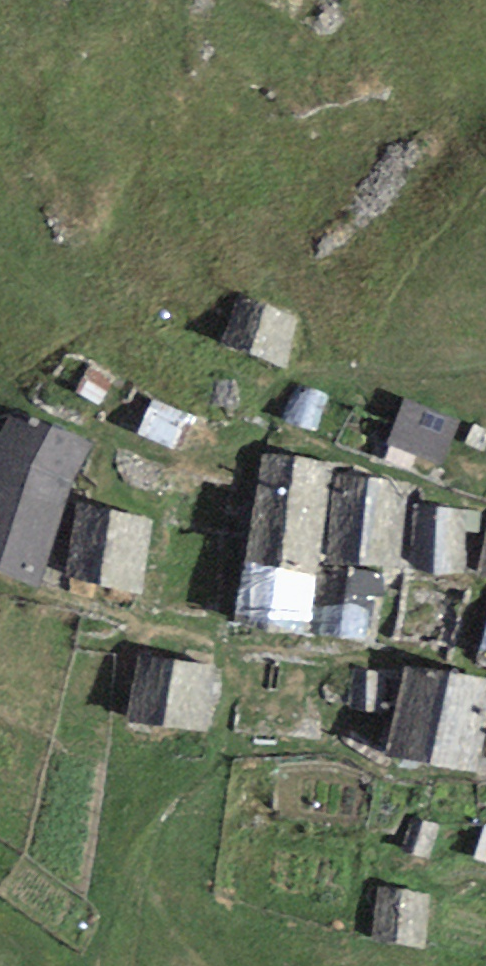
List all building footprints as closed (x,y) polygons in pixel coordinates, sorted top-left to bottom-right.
[(299,320),(241,300),(226,344),(284,364),(299,320)] [(237,381),(216,381),(215,404),(236,405),(237,381)] [(287,423),(315,432),(326,397),(298,388),(287,423)] [(187,416),(153,401),(139,433),(174,447),(187,416)] [(457,422),(406,401),(389,442),(441,463),(457,422)] [(37,586),(74,481),(91,444),(9,416),(0,434),(0,573),(37,586)] [(474,424),(466,443),(483,450),(485,442),(485,429),(474,424)] [(318,573),(334,460),(267,451),(247,562),(318,573)] [(409,482),(340,475),(331,561),(399,569),(409,482)] [(77,503),(62,578),(140,592),(154,521),(77,503)] [(481,532),(481,512),(415,504),(410,568),(467,574),(467,531),(481,532)] [(247,562),(238,622),(310,631),(318,573),(247,562)] [(379,576),(331,570),(322,633),(370,639),(379,576)] [(216,664),(136,653),(128,720),(211,729),(216,664)] [(402,666),(387,754),(478,770),(485,727),(485,681),(402,666)] [(384,671),(353,669),(351,707),(382,709),(384,671)] [(436,824),(412,818),(404,853),(428,859),(436,824)] [(485,824),(474,859),(485,862),(485,825),(485,824)] [(429,893),(379,887),(372,939),(422,945),(429,893)]
